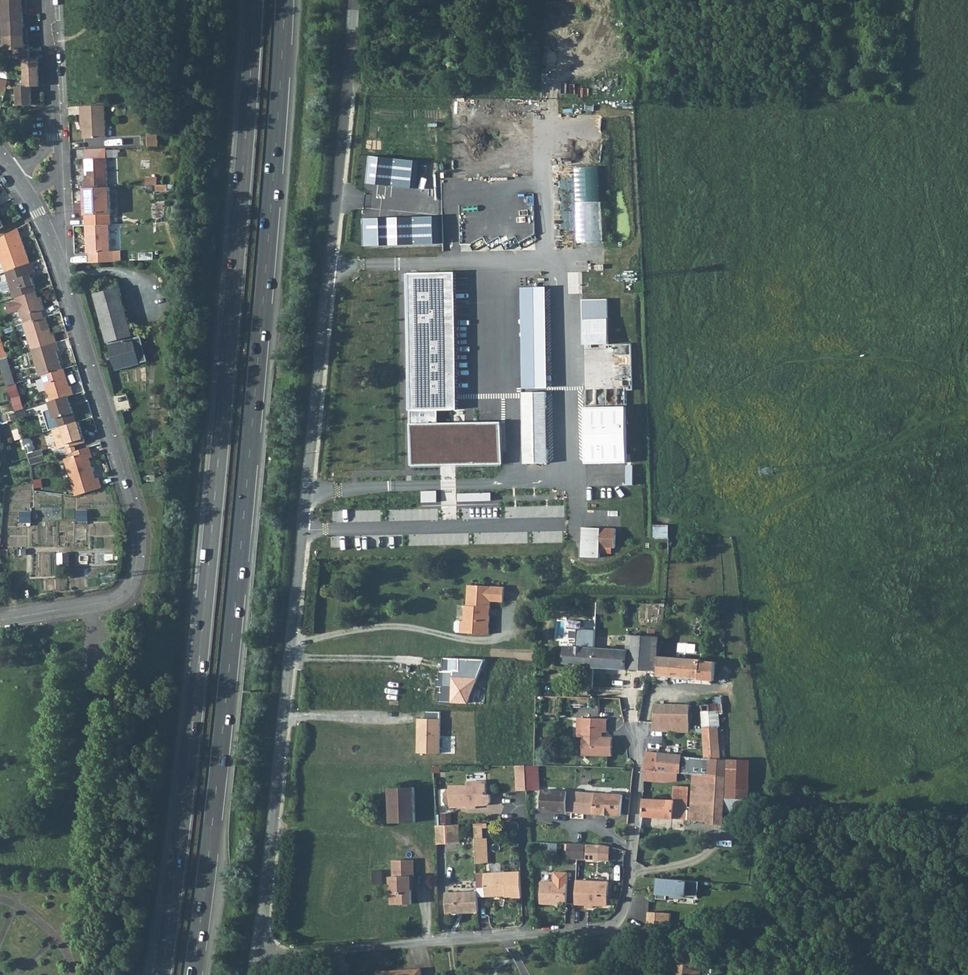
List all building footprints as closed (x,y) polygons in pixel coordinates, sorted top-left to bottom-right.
[(3,22),(24,21),(24,14),(27,13),(27,6),(3,8),(3,22)] [(4,36),(28,35),(28,28),(24,28),(24,21),(3,22),(4,36)] [(16,49),(25,49),(25,41),(28,41),(28,35),(4,36),(5,50),(16,49)] [(26,58),(30,58),(30,49),(25,49),(16,49),(16,58),(26,58)] [(26,68),(40,67),(40,58),(30,58),(26,58),(26,68)] [(26,77),(40,77),(40,67),(26,68),(26,77)] [(32,86),(40,86),(40,77),(26,77),(26,86),(32,86)] [(5,95),(8,80),(2,79),(0,87),(0,94),(5,95)] [(638,89),(646,89),(646,80),(638,80),(638,89)] [(18,96),(32,96),(32,86),(26,86),(18,86),(18,96)] [(18,106),(33,105),(32,96),(18,96),(18,106)] [(84,138),(107,137),(105,105),(81,106),(81,123),(83,122),(84,138)] [(148,147),(158,146),(158,132),(148,133),(148,147)] [(85,159),(106,158),(105,148),(85,149),(85,159)] [(420,161),(368,155),(365,184),(417,190),(420,161)] [(84,188),(107,187),(106,158),(85,159),(84,159),(85,180),(83,180),(84,188)] [(605,241),(603,167),(574,168),(576,242),(605,241)] [(156,185),(157,185),(157,177),(145,177),(146,185),(156,185)] [(109,224),(111,224),(109,187),(107,187),(84,188),(85,225),(109,224)] [(441,215),(361,218),(362,247),(441,244),(441,215)] [(90,262),(114,261),(114,251),(110,251),(109,224),(85,225),(87,253),(89,253),(90,262)] [(18,228),(0,239),(0,254),(6,271),(7,271),(30,263),(18,228)] [(32,262),(30,263),(7,271),(9,280),(12,290),(15,297),(16,297),(36,291),(32,278),(30,273),(33,272),(35,272),(32,262)] [(453,272),(405,273),(407,412),(455,410),(453,272)] [(117,371),(148,361),(141,335),(135,337),(116,279),(102,283),(104,291),(95,294),(117,371)] [(12,290),(9,280),(2,282),(0,285),(2,291),(4,292),(12,290)] [(519,288),(521,389),(546,389),(545,287),(519,288)] [(38,298),(36,291),(16,297),(22,316),(24,323),(44,317),(42,310),(44,309),(42,302),(41,297),(38,298)] [(581,300),(581,345),(583,345),(608,344),(607,299),(581,300)] [(44,317),(24,323),(32,350),(57,342),(54,334),(52,335),(46,317),(44,317)] [(62,369),(56,351),(59,350),(57,342),(32,350),(40,376),(43,375),(62,369)] [(608,344),(583,345),(584,390),(632,389),(631,344),(608,344)] [(6,357),(0,359),(0,363),(5,381),(7,386),(14,384),(6,357)] [(63,369),(62,369),(43,375),(51,401),(68,396),(73,394),(71,387),(69,387),(63,369)] [(10,387),(12,394),(18,392),(16,385),(10,387)] [(548,449),(542,449),(542,409),(547,409),(546,392),(523,393),(525,464),(548,464),(548,449)] [(68,396),(51,401),(50,401),(52,409),(44,411),(49,430),(53,429),(76,422),(68,396)] [(585,407),(586,463),(627,463),(626,407),(585,407)] [(76,422),(53,429),(59,448),(68,446),(68,447),(75,445),(85,442),(79,421),(76,422)] [(499,422),(408,424),(409,465),(500,463),(499,422)] [(20,439),(26,458),(29,457),(28,455),(23,438),(20,439)] [(77,451),(70,453),(65,454),(66,459),(65,459),(73,486),(96,479),(99,478),(99,477),(95,478),(89,458),(92,457),(89,447),(77,451)] [(28,455),(29,457),(31,465),(43,461),(40,451),(28,455)] [(96,479),(73,486),(76,495),(102,488),(99,478),(96,479)] [(436,491),(421,491),(421,502),(436,502),(436,491)] [(490,493),(457,494),(457,502),(491,501),(490,493)] [(523,494),(522,546),(540,546),(540,494),(523,494)] [(615,547),(616,529),(601,528),(583,528),(582,557),(600,557),(600,553),(600,547),(612,547),(615,547)] [(504,602),(505,587),(468,585),(467,606),(465,606),(464,622),(461,622),(457,622),(455,624),(455,631),(457,632),(461,633),(469,634),(489,635),(491,601),(504,602)] [(656,670),(658,636),(628,634),(627,649),(565,646),(564,663),(578,665),(580,666),(647,670),(656,670)] [(714,681),(715,662),(701,661),(701,660),(686,659),(668,657),(669,654),(663,653),(663,657),(659,657),(657,675),(699,678),(699,679),(714,681)] [(436,703),(466,704),(484,660),(442,659),(442,672),(438,672),(438,679),(435,679),(435,687),(438,687),(438,692),(437,692),(436,703)] [(720,759),(717,704),(718,704),(718,700),(714,700),(714,704),(701,705),(705,757),(694,756),(694,757),(659,754),(660,753),(646,751),(645,770),(678,773),(693,774),(710,775),(713,759),(720,759)] [(690,709),(690,705),(655,704),(653,723),(651,731),(665,732),(678,732),(678,724),(690,724),(690,720),(689,720),(689,709),(690,709)] [(441,712),(425,712),(425,720),(416,719),(415,754),(440,755),(441,712)] [(607,718),(583,718),(582,737),(582,755),(612,756),(612,737),(601,737),(601,732),(607,732),(607,718)] [(678,732),(689,732),(690,724),(678,724),(678,732)] [(646,751),(660,753),(665,732),(651,731),(646,751)] [(710,775),(726,775),(727,760),(720,759),(713,759),(710,775)] [(727,797),(749,798),(751,760),(727,760),(726,775),(725,797),(727,797)] [(527,790),(525,765),(516,765),(517,791),(527,790)] [(527,785),(535,786),(538,768),(530,767),(527,785)] [(677,781),(678,773),(645,770),(644,780),(665,782),(677,781)] [(708,822),(710,775),(693,774),(691,807),(687,807),(688,799),(688,786),(675,785),(674,800),(643,798),(642,816),(643,816),(686,820),(686,819),(690,819),(690,820),(708,822)] [(708,822),(724,823),(724,814),(724,812),(725,797),(726,775),(710,775),(708,822)] [(487,794),(486,781),(466,782),(467,785),(449,786),(450,807),(466,806),(469,806),(469,805),(473,805),(473,806),(476,806),(486,805),(488,804),(489,803),(490,802),(490,800),(490,794),(487,794)] [(415,822),(414,787),(389,788),(390,823),(415,822)] [(540,809),(566,811),(568,791),(541,789),(540,809)] [(621,815),(622,794),(568,791),(566,811),(621,815)] [(726,810),(748,811),(749,798),(727,797),(726,810)] [(482,823),(474,824),(475,839),(482,838),(482,823)] [(458,825),(436,826),(436,843),(459,842),(458,825)] [(486,863),(485,838),(482,838),(475,839),(476,864),(486,863)] [(558,855),(558,843),(550,843),(550,855),(558,855)] [(585,859),(585,844),(568,843),(568,855),(565,855),(565,858),(585,859)] [(600,859),(600,844),(585,844),(585,859),(600,859)] [(610,860),(610,846),(604,845),(600,844),(600,859),(610,860)] [(414,877),(414,860),(393,860),(394,876),(391,876),(391,904),(412,904),(411,889),(411,877),(414,877)] [(521,897),(520,871),(484,873),(485,897),(496,896),(498,894),(505,894),(505,897),(512,896),(512,898),(521,897)] [(559,906),(566,906),(568,874),(555,874),(554,884),(541,883),(540,905),(550,905),(550,903),(557,904),(559,906)] [(699,881),(658,878),(656,898),(667,899),(667,894),(698,897),(699,881)] [(609,881),(576,880),(575,904),(587,904),(593,905),(608,905),(609,881)] [(478,912),(477,891),(445,893),(446,913),(458,913),(458,910),(462,910),(462,913),(478,912)] [(664,912),(648,912),(646,930),(663,929),(664,912)] [(695,957),(678,954),(675,974),(692,974),(695,957)]
